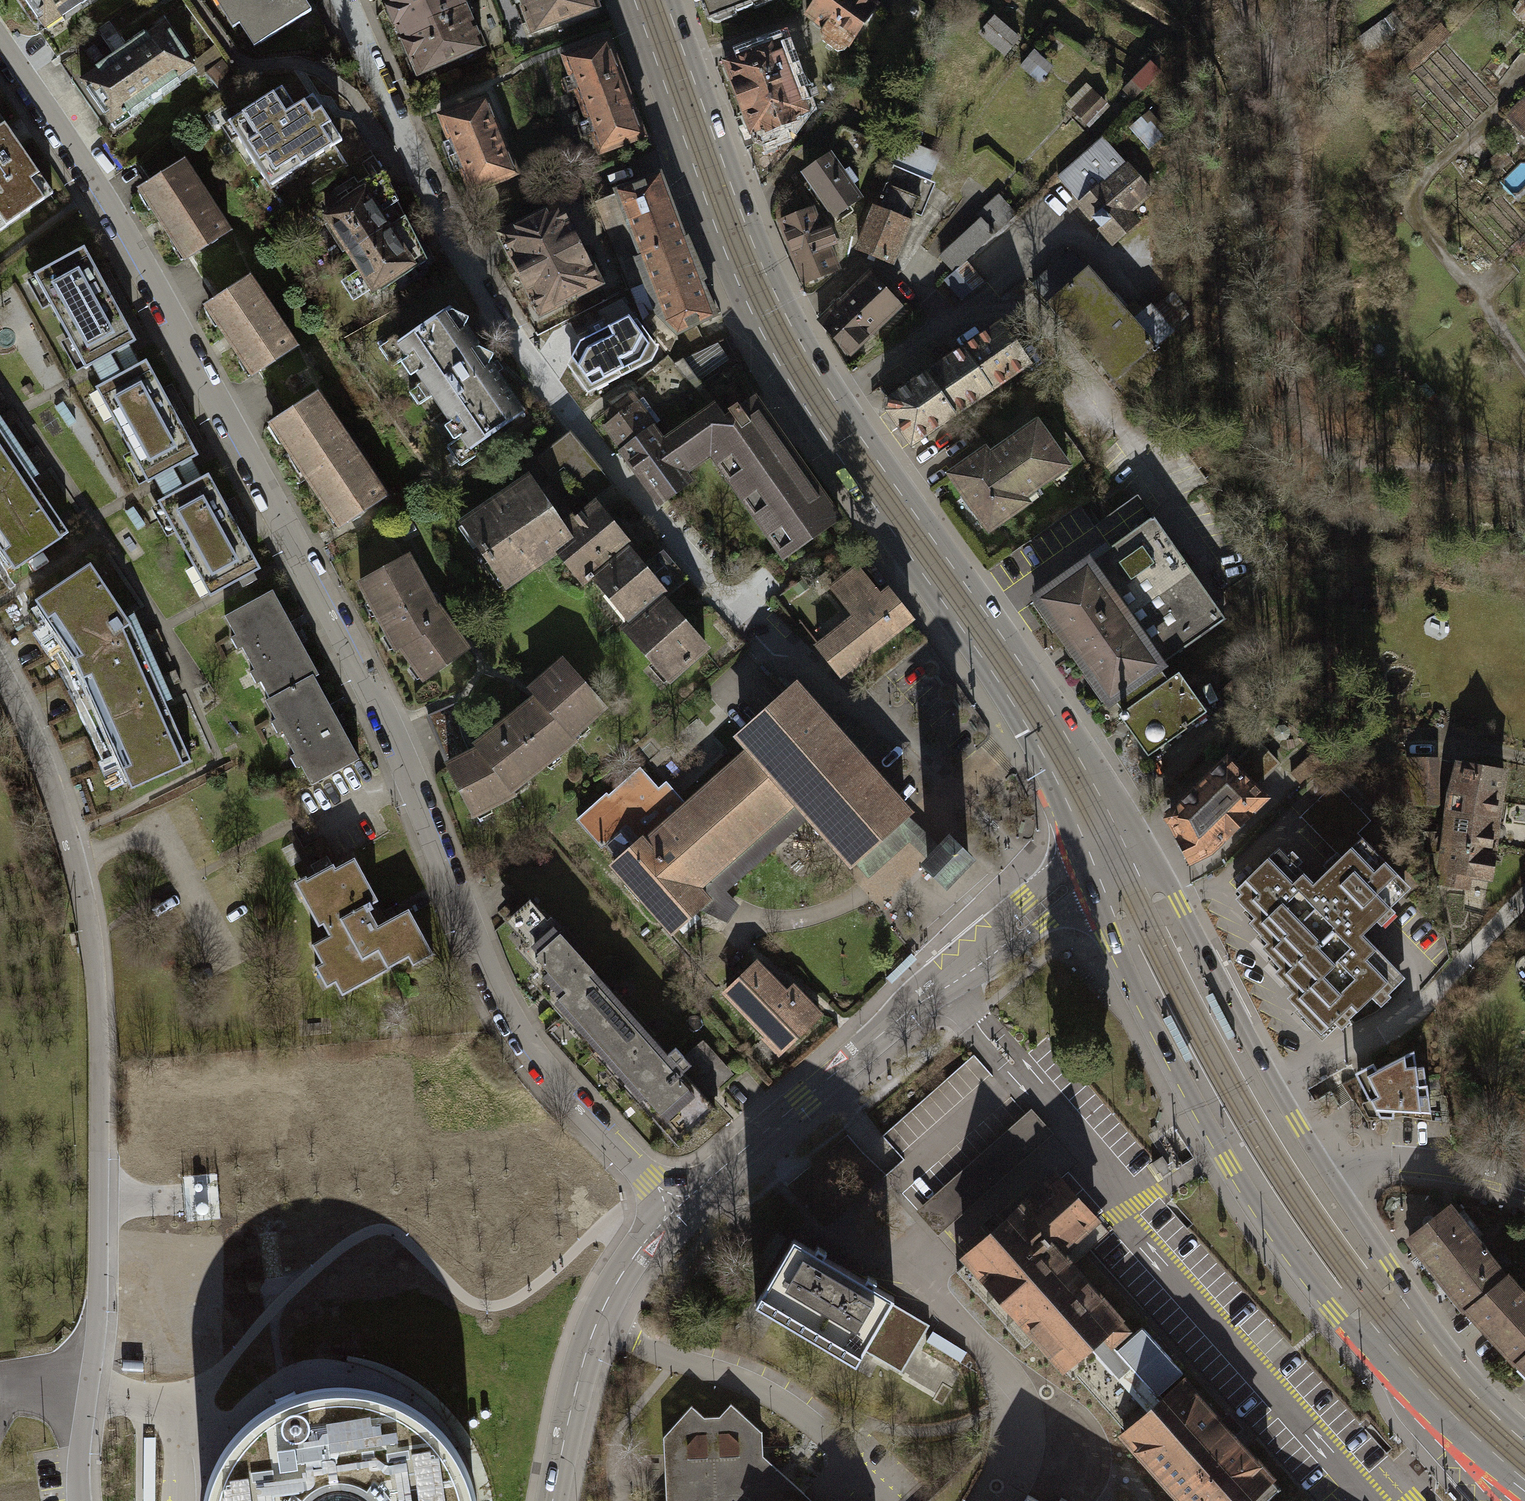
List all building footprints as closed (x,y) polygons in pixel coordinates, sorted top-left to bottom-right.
[(45,29),(87,0),(25,0),(45,29)] [(260,43),(311,10),(305,0),(224,0),(238,22),(244,19),(260,43)] [(396,41),(467,9),(463,0),(378,0),(396,41)] [(528,32),(596,7),(594,0),(516,0),(528,32)] [(707,19),(733,9),(735,13),(753,6),(751,2),(757,0),(700,0),(707,19)] [(868,0),(818,0),(807,15),(824,28),(821,33),(821,39),(837,50),(845,49),(876,5),(868,0)] [(396,41),(418,89),(489,57),(467,9),(396,41)] [(1021,37),(992,12),(976,31),(1005,55),(1021,37)] [(116,54),(79,79),(113,128),(132,115),(129,111),(193,66),(162,23),(146,34),(143,29),(123,43),(118,36),(108,43),(116,54)] [(608,40),(561,57),(597,154),(644,137),(608,40)] [(777,43),(724,63),(753,140),(762,145),(777,139),(781,131),(779,127),(794,122),(792,117),(801,114),(805,108),(782,48),(777,43)] [(1052,66),(1033,50),(1020,67),(1038,82),(1052,66)] [(1166,64),(1157,55),(1123,90),(1132,99),(1166,64)] [(221,91),(237,76),(221,58),(205,72),(221,91)] [(283,91),(221,130),(233,148),(241,143),(264,180),(287,166),(292,173),(340,142),(313,98),(294,110),(283,91)] [(1104,101),(1096,93),(1075,113),(1083,121),(1104,101)] [(485,98),(440,116),(469,191),(515,174),(503,143),(506,142),(500,126),(497,128),(485,98)] [(1508,117),(1524,135),(1524,101),(1508,117)] [(805,108),(801,114),(791,128),(803,136),(817,116),(805,108)] [(1167,132),(1148,110),(1129,127),(1148,148),(1167,132)] [(53,194),(0,117),(0,230),(53,194)] [(870,138),(843,128),(832,156),(859,166),(870,138)] [(1102,139),(1058,178),(1113,240),(1134,222),(1125,212),(1150,191),(1140,180),(1158,164),(1146,151),(1128,167),(1102,139)] [(827,152),(801,169),(833,216),(859,198),(827,152)] [(183,161),(142,187),(187,257),(228,231),(183,161)] [(927,179),(892,165),(857,248),(892,263),(927,179)] [(404,216),(382,171),(360,186),(362,191),(324,216),(348,252),(404,216)] [(658,174),(615,191),(641,256),(634,258),(657,313),(674,333),(715,314),(699,280),(702,279),(685,236),(683,237),(658,174)] [(980,218),(994,234),(1016,214),(997,194),(976,214),(980,218)] [(538,215),(498,235),(539,314),(598,283),(558,208),(540,217),(538,215)] [(810,208),(780,219),(803,282),(834,271),(825,247),(834,243),(829,228),(819,232),(810,208)] [(426,259),(404,216),(348,252),(371,288),(390,276),(396,285),(417,272),(415,267),(426,259)] [(994,234),(980,218),(938,256),(953,272),(965,261),(994,234)] [(84,247),(32,275),(84,370),(136,342),(84,247)] [(1133,320),(1070,251),(1032,285),(1052,307),(1045,313),(1058,327),(1064,322),(1130,395),(1151,376),(1160,354),(1154,347),(1172,331),(1169,328),(1184,314),(1173,292),(1153,310),(1149,306),(1133,320)] [(953,272),(943,281),(962,301),(984,281),(965,261),(953,272)] [(870,273),(841,299),(871,331),(900,305),(870,273)] [(250,277),(209,303),(255,372),(295,346),(250,277)] [(841,299),(818,320),(848,353),(871,331),(841,299)] [(392,335),(378,345),(392,366),(400,360),(409,374),(416,370),(423,380),(408,390),(418,404),(432,395),(450,421),(444,425),(454,440),(446,446),(460,465),(475,455),(470,448),(523,411),(489,363),(492,354),(479,348),(463,326),(467,318),(453,311),(450,307),(398,343),(392,335)] [(581,340),(567,363),(588,392),(651,359),(657,348),(637,318),(633,320),(629,315),(581,340)] [(1000,322),(963,347),(991,389),(1028,363),(1000,322)] [(963,347),(926,372),(954,414),(991,389),(963,347)] [(197,455),(146,360),(96,386),(147,481),(197,455)] [(926,372),(889,397),(886,410),(909,444),(954,414),(926,372)] [(315,393),(272,422),(342,525),(385,496),(315,393)] [(602,425),(620,449),(651,427),(657,422),(640,399),(634,403),(628,395),(605,412),(610,419),(602,425)] [(714,404),(661,441),(679,466),(712,443),(784,544),(779,548),(785,556),(838,518),(752,397),(740,406),(736,402),(727,409),(730,413),(724,417),(714,404)] [(10,407),(0,414),(0,421),(5,427),(18,418),(10,407)] [(984,449),(949,474),(988,530),(1027,503),(1022,496),(1066,465),(1036,422),(988,455),(984,449)] [(651,427),(620,449),(658,503),(690,481),(679,466),(661,441),(651,427)] [(20,562),(67,531),(27,470),(0,431),(0,532),(20,562)] [(568,433),(537,458),(551,476),(563,466),(591,500),(609,485),(568,433)] [(37,444),(23,453),(30,463),(43,455),(37,444)] [(207,474),(158,501),(210,595),(259,569),(207,474)] [(526,476),(462,523),(507,585),(557,549),(558,551),(568,544),(559,532),(563,529),(526,476)] [(1116,510),(1132,532),(1153,517),(1138,495),(1116,510)] [(594,503),(563,529),(559,532),(568,544),(558,551),(571,566),(580,564),(589,574),(624,545),(627,543),(594,503)] [(1088,563),(1160,665),(1225,619),(1153,517),(1132,532),(1088,563)] [(613,591),(635,617),(624,626),(668,678),(704,648),(661,598),(685,578),(662,550),(642,567),(624,545),(589,574),(603,592),(613,591)] [(406,557),(361,580),(397,649),(402,646),(426,677),(465,648),(436,606),(406,557)] [(1110,700),(1114,697),(1158,666),(1160,665),(1088,563),(1037,598),(1110,700)] [(82,653),(139,782),(191,759),(162,694),(132,626),(90,564),(42,595),(82,653)] [(856,566),(830,587),(854,617),(816,646),(838,674),(909,618),(886,590),(879,596),(856,566)] [(317,673),(272,589),(224,615),(235,636),(231,637),(236,648),(241,645),(253,669),(249,671),(256,682),(259,680),(269,698),(313,675),(317,673)] [(158,628),(142,635),(147,647),(163,640),(158,628)] [(603,705),(562,660),(531,689),(537,696),(509,718),(542,764),(575,737),(572,733),(603,705)] [(1168,680),(1158,666),(1114,697),(1124,711),(1119,714),(1124,721),(1129,717),(1136,727),(1131,731),(1148,755),(1187,728),(1186,726),(1207,712),(1179,673),(1168,680)] [(175,669),(161,675),(166,687),(180,681),(175,669)] [(358,758),(313,675),(269,698),(265,700),(275,718),(271,720),(277,732),(282,730),(294,752),(289,754),(296,767),(301,765),(311,783),(358,758)] [(905,813),(794,687),(740,735),(751,747),(686,804),(643,842),(640,839),(617,859),(612,864),(672,932),(808,812),(852,861),(905,813)] [(478,749),(447,765),(472,813),(514,791),(512,787),(542,764),(509,718),(476,744),(478,749)] [(1255,742),(1232,764),(1254,786),(1277,764),(1255,742)] [(1321,761),(1312,752),(1290,773),(1299,783),(1321,761)] [(1435,757),(1417,757),(1417,804),(1435,804),(1435,757)] [(1232,764),(1227,758),(1224,761),(1218,763),(1211,769),(1210,773),(1194,789),(1188,790),(1183,796),(1183,799),(1172,809),(1168,810),(1165,813),(1165,817),(1167,822),(1171,822),(1191,861),(1213,847),(1264,797),(1254,786),(1232,764)] [(1499,801),(1504,769),(1460,763),(1453,790),(1448,824),(1473,827),(1478,798),(1499,801)] [(643,842),(686,804),(678,794),(666,805),(656,795),(660,791),(639,767),(607,795),(605,793),(574,819),(600,848),(604,845),(617,859),(640,839),(643,842)] [(1299,816),(1340,857),(1361,837),(1356,832),(1369,819),(1333,783),(1299,816)] [(1492,851),(1499,801),(1478,798),(1473,827),(1448,824),(1445,844),(1492,851)] [(905,813),(852,861),(868,877),(909,841),(930,861),(942,849),(905,813)] [(1396,872),(1361,837),(1340,857),(1314,883),(1279,847),(1237,889),(1253,905),(1247,911),(1264,928),(1258,934),(1278,954),(1272,960),(1291,980),(1285,986),(1304,1005),(1298,1011),(1321,1034),(1341,1014),(1346,1020),(1377,990),(1384,997),(1405,977),(1362,934),(1404,892),(1390,878),(1396,872)] [(969,858),(951,840),(942,849),(930,861),(927,863),(945,881),(969,858)] [(1488,877),(1492,851),(1445,844),(1439,882),(1464,886),(1466,873),(1488,877)] [(313,889),(311,886),(300,892),(324,937),(328,934),(336,945),(317,954),(327,972),(321,976),(333,998),(341,992),(348,1006),(413,965),(417,974),(437,963),(413,917),(384,935),(372,915),(383,907),(359,866),(340,879),(338,873),(313,889)] [(527,991),(542,1007),(649,1123),(652,1120),(677,1147),(697,1129),(717,1111),(708,1100),(734,1077),(704,1042),(685,1060),(675,1049),(668,1056),(531,909),(504,934),(522,953),(514,961),(535,984),(527,991)] [(757,964),(725,998),(785,1060),(825,1019),(791,985),(783,992),(757,964)] [(1373,1063),(1355,1072),(1369,1100),(1370,1099),(1380,1117),(1394,1117),(1394,1110),(1431,1112),(1427,1084),(1426,1084),(1424,1066),(1416,1067),(1414,1050),(1377,1069),(1373,1063)] [(915,1210),(937,1236),(1053,1133),(1031,1108),(915,1210)] [(1162,1156),(1152,1163),(1159,1173),(1169,1166),(1162,1156)] [(1078,1375),(1126,1429),(1162,1397),(1114,1343),(1129,1329),(1069,1261),(1105,1229),(1055,1174),(1003,1219),(964,1254),(1074,1378),(1078,1375)] [(478,1180),(482,1249),(512,1247),(509,1178),(478,1180)] [(1467,1308),(1505,1278),(1448,1207),(1408,1238),(1428,1262),(1466,1310),(1467,1308)] [(813,1250),(792,1238),(755,1301),(857,1360),(863,1349),(875,1356),(889,1333),(914,1348),(928,1324),(890,1301),(893,1296),(873,1284),(876,1279),(866,1273),(862,1278),(823,1255),(826,1250),(816,1244),(813,1250)] [(1506,1277),(1505,1278),(1467,1308),(1492,1336),(1516,1361),(1518,1359),(1524,1353),(1524,1297),(1506,1277)] [(1249,1310),(1237,1321),(1258,1345),(1270,1334),(1249,1310)] [(1126,1429),(1122,1432),(1183,1500),(1264,1500),(1279,1488),(1182,1379),(1162,1397),(1126,1429)] [(333,1395),(292,1404),(257,1426),(231,1458),(217,1496),(217,1500),(461,1500),(459,1482),(440,1446),(411,1417),(373,1400),(333,1395)] [(665,1500),(732,1500),(733,1500),(805,1500),(804,1492),(762,1456),(761,1431),(730,1402),(718,1416),(703,1416),(693,1405),(662,1437),(665,1500)]
